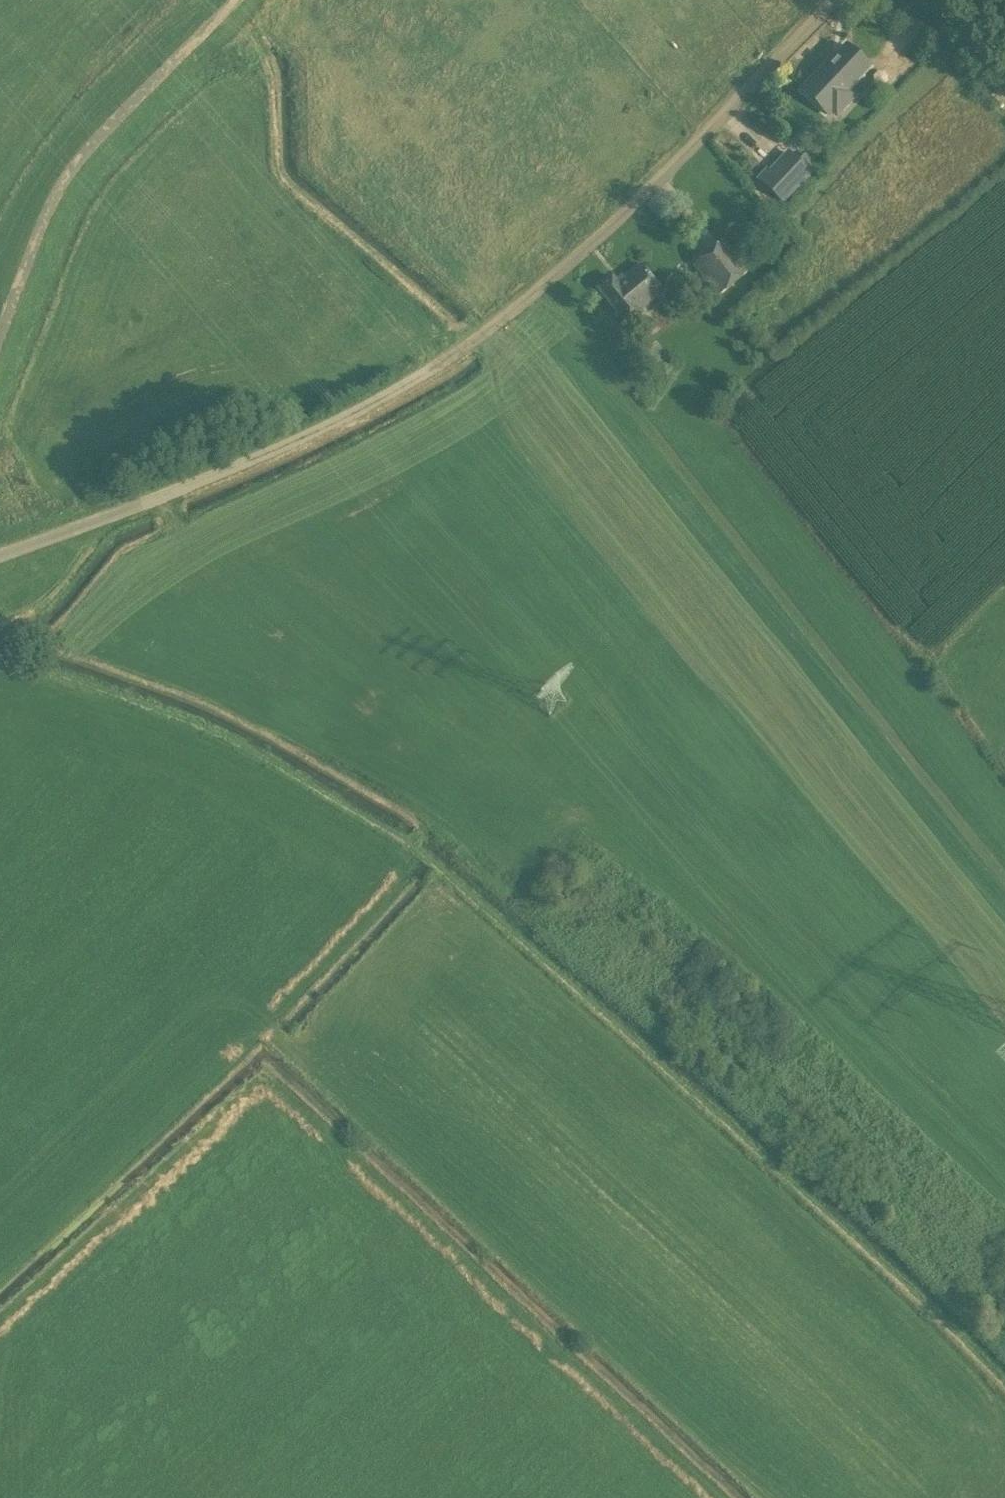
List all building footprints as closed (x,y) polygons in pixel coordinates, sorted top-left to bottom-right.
[(839,115),(850,103),(841,95),(868,66),(846,46),(819,74),(819,75),(808,87),(835,113),(835,112),(839,115)] [(783,204),(812,173),(809,171),(798,160),(787,150),(768,170),(766,168),(756,178),(783,204)] [(809,171),(816,164),(805,153),(798,160),(809,171)] [(718,296),(748,270),(721,239),(691,265),(718,296)] [(662,292),(640,267),(618,284),(612,276),(598,287),(627,324),(641,313),(639,310),(662,292)]
